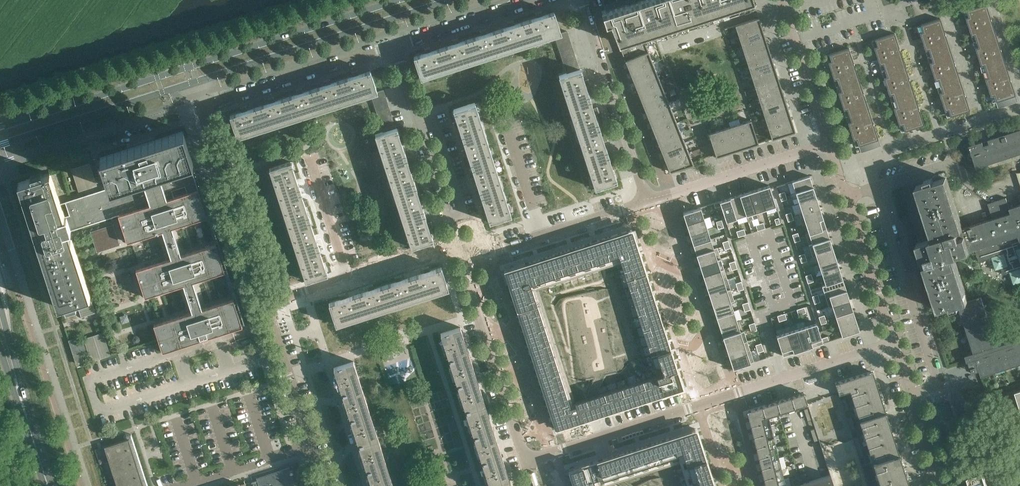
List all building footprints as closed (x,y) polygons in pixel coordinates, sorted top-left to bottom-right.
[(756,9),(755,6),(753,0),(642,0),(637,2),(629,4),(622,7),(620,7),(606,12),(602,13),(605,23),(610,22),(613,31),(617,41),(625,60),(626,61),(649,52),(646,45),(657,41),(658,41),(655,31),(719,11),(722,20),(756,9)] [(991,19),(986,3),(966,10),(963,11),(968,26),(991,19)] [(561,33),(554,12),(543,16),(541,11),(535,13),(537,17),(526,21),(533,42),(554,35),(561,33)] [(762,28),(762,27),(761,24),(759,17),(735,25),(739,36),(762,28)] [(945,34),(940,18),(920,24),(921,25),(917,26),(922,41),(945,34)] [(996,34),(991,19),(968,26),(973,41),(996,34)] [(533,42),(526,21),(515,24),(513,20),(508,22),(509,26),(498,30),(505,51),(533,42)] [(765,37),(764,34),(762,28),(739,36),(742,46),(766,39),(765,37)] [(505,51),(498,30),(487,33),(485,29),(480,31),(481,35),(470,39),(477,60),(505,51)] [(569,37),(568,31),(567,31),(561,33),(554,35),(556,41),(569,37)] [(899,48),(894,33),(875,39),(875,40),(872,41),(877,56),(899,48)] [(950,49),(945,34),(922,41),(927,56),(950,49)] [(1001,49),(996,34),(973,41),(978,56),(1001,49)] [(571,42),(569,37),(556,41),(558,46),(571,42)] [(477,60),(470,39),(459,42),(458,38),(452,39),(453,44),(442,48),(449,69),(477,60)] [(769,47),(768,45),(766,39),(742,46),(745,56),(769,49),(769,47)] [(573,48),(571,42),(558,46),(560,52),(573,48)] [(449,69),(442,48),(431,51),(430,47),(424,48),(426,53),(414,57),(421,78),(449,69)] [(575,53),(573,48),(560,52),(561,57),(575,53)] [(854,63),(849,48),(829,54),(826,55),(831,71),(854,63)] [(904,64),(899,48),(877,56),(881,71),(904,64)] [(749,67),(772,59),(772,58),(771,55),(769,49),(745,56),(749,67)] [(955,64),(950,49),(927,56),(932,71),(955,64)] [(1005,64),(1001,49),(978,56),(983,72),(1005,64)] [(630,71),(653,62),(649,52),(626,61),(626,63),(628,68),(630,71)] [(576,58),(575,53),(561,57),(563,63),(576,58)] [(578,64),(576,58),(563,63),(565,68),(578,64)] [(775,68),(774,65),(772,59),(749,67),(752,77),(776,69),(775,68)] [(657,72),(653,62),(630,71),(630,73),(632,78),(634,81),(657,72)] [(859,78),(854,63),(831,71),(836,86),(859,78)] [(580,69),(578,64),(565,68),(567,73),(580,69)] [(909,79),(904,64),(881,71),(886,86),(909,79)] [(960,79),(957,71),(955,64),(932,71),(937,86),(960,79)] [(1010,79),(1005,64),(983,72),(987,87),(1010,79)] [(589,97),(586,86),(590,84),(589,79),(584,80),(580,69),(567,73),(559,76),(568,104),(589,97)] [(778,78),(778,76),(776,69),(752,77),(755,87),(779,80),(778,78)] [(377,92),(370,71),(359,74),(357,70),(352,72),(353,76),(342,80),(349,101),(371,94),(377,92)] [(661,82),(657,72),(634,81),(634,83),(636,88),(638,91),(661,82)] [(864,93),(859,78),(836,86),(841,101),(864,93)] [(349,101),(342,80),(331,83),(330,79),(324,80),(325,85),(314,89),(321,110),(349,101)] [(914,94),(912,87),(909,79),(886,86),(891,101),(914,94)] [(965,94),(960,79),(937,86),(942,102),(965,94)] [(1015,95),(1010,79),(987,87),(992,102),(996,101),(1015,95)] [(782,90),(782,89),(781,86),(779,80),(755,87),(758,97),(782,90)] [(665,92),(661,82),(638,91),(638,93),(640,98),(642,101),(665,92)] [(321,110),(314,89),(303,92),(302,88),(296,89),(298,94),(286,98),(293,119),(321,110)] [(385,95),(384,90),(384,89),(377,92),(371,94),(373,99),(385,95)] [(785,100),(785,99),(784,96),(782,90),(758,97),(762,108),(785,100)] [(669,102),(665,92),(642,101),(642,103),(644,108),(646,111),(669,102)] [(868,109),(866,100),(864,93),(841,101),(846,116),(868,109)] [(919,109),(914,94),(891,101),(896,116),(919,109)] [(970,110),(965,94),(942,102),(947,117),(950,116),(970,110)] [(387,101),(385,95),(373,99),(374,105),(387,101)] [(1017,101),(1015,95),(996,101),(998,108),(1017,101)] [(293,119),(286,98),(275,101),(274,97),(268,98),(270,103),(259,106),(265,128),(293,119)] [(598,125),(595,114),(599,112),(598,107),(593,108),(589,97),(568,104),(577,132),(598,125)] [(765,118),(789,110),(788,109),(787,106),(785,100),(762,108),(765,118)] [(389,106),(387,101),(374,105),(376,110),(389,106)] [(484,131),(480,119),(475,102),(454,109),(457,121),(453,122),(455,128),(459,127),(463,138),(484,131)] [(673,112),(669,102),(646,111),(646,113),(648,118),(649,121),(673,112)] [(265,128),(259,106),(248,110),(246,105),(240,107),(242,112),(230,116),(237,137),(265,128)] [(391,112),(389,106),(376,110),(378,116),(391,112)] [(873,124),(868,109),(846,116),(851,131),(873,124)] [(924,124),(919,109),(896,116),(901,132),(904,131),(924,124)] [(792,119),(791,117),(789,110),(765,118),(768,128),(792,121),(792,119)] [(393,117),(391,112),(378,116),(380,121),(393,117)] [(676,122),(673,112),(649,121),(650,123),(652,128),(653,131),(676,122)] [(394,122),(393,117),(380,121),(381,127),(394,122)] [(756,137),(751,120),(740,123),(748,147),(754,145),(757,144),(758,143),(756,137)] [(795,132),(792,121),(768,128),(772,139),(789,134),(792,133),(795,132)] [(396,128),(396,127),(394,122),(381,127),(383,132),(396,128)] [(680,132),(676,122),(653,131),(654,133),(656,138),(657,141),(680,132)] [(748,147),(740,123),(730,127),(737,150),(744,148),(746,147),(748,147)] [(878,139),(873,124),(851,131),(855,146),(859,145),(878,139)] [(607,153),(604,142),(608,140),(607,134),(602,136),(598,125),(577,132),(586,160),(607,153)] [(737,150),(730,127),(720,130),(727,154),(733,151),(736,151),(737,150)] [(406,156),(402,145),(407,143),(405,138),(400,139),(397,128),(396,128),(383,132),(375,134),(384,163),(406,156)] [(202,309),(193,281),(225,271),(216,244),(181,255),(172,228),(207,216),(195,180),(189,161),(193,160),(189,146),(187,140),(186,138),(183,130),(135,145),(135,146),(131,147),(131,146),(100,156),(110,187),(65,201),(69,215),(62,217),(66,231),(118,215),(127,242),(162,231),(171,258),(136,269),(145,297),(183,285),(192,312),(154,324),(159,340),(162,352),(242,326),(242,324),(234,299),(202,309)] [(727,154),(720,130),(709,133),(715,153),(716,157),(723,155),(726,154),(727,154)] [(996,138),(995,137),(988,139),(989,140),(991,148),(999,150),(1001,158),(1019,152),(1019,130),(996,138)] [(493,159),(488,142),(484,131),(463,138),(466,149),(462,150),(463,156),(468,154),(472,165),(493,159)] [(684,142),(680,132),(657,141),(658,143),(660,148),(661,151),(684,142)] [(880,146),(878,139),(859,145),(861,152),(880,146)] [(1001,158),(999,150),(991,148),(989,140),(983,142),(983,141),(969,145),(976,166),(981,165),(981,166),(985,164),(985,163),(1001,158)] [(665,161),(688,152),(684,142),(661,151),(662,153),(664,158),(665,161)] [(693,164),(693,162),(688,152),(665,161),(666,163),(667,163),(670,171),(673,171),(675,170),(693,164)] [(616,181),(613,169),(617,168),(615,162),(611,164),(607,153),(586,160),(595,188),(616,181)] [(415,184),(411,173),(416,171),(414,166),(409,167),(406,156),(384,163),(393,191),(415,184)] [(502,186),(498,175),(493,159),(472,165),(475,177),(471,178),(472,184),(477,182),(480,193),(502,186)] [(300,190),(297,178),(301,177),(299,171),(295,173),(291,161),(270,168),(279,196),(300,190)] [(31,178),(20,182),(20,183),(36,233),(41,248),(59,306),(65,305),(65,306),(76,302),(76,301),(89,297),(89,296),(87,296),(66,231),(62,217),(58,204),(48,174),(49,173),(50,173),(49,173),(43,175),(42,174),(31,177),(31,178)] [(795,192),(813,186),(810,175),(792,181),(795,192)] [(1010,208),(1006,197),(988,203),(993,218),(962,228),(946,177),(934,181),(933,180),(916,185),(933,238),(917,243),(922,258),(926,257),(927,260),(928,263),(924,265),(938,309),(950,305),(951,306),(968,301),(954,256),(975,249),(979,262),(991,258),(995,270),(1001,268),(1003,274),(1009,272),(1013,284),(1019,282),(1019,204),(1010,208)] [(758,185),(764,206),(775,202),(768,182),(758,185)] [(424,212),(420,200),(425,199),(423,193),(418,195),(415,184),(393,191),(402,218),(424,212)] [(748,188),(755,209),(764,206),(758,185),(748,188)] [(511,215),(506,198),(502,186),(480,193),(484,204),(480,206),(481,212),(486,210),(490,222),(511,215)] [(799,202),(816,196),(813,186),(795,192),(799,202)] [(738,191),(745,212),(755,209),(748,188),(738,191)] [(309,217),(306,206),(310,205),(308,199),(304,201),(300,190),(279,196),(288,224),(309,217)] [(729,194),(735,215),(745,212),(738,191),(729,194)] [(721,206),(725,218),(735,215),(729,194),(718,198),(719,201),(721,206)] [(802,212),(820,207),(816,196),(799,202),(802,212)] [(704,218),(701,207),(683,213),(686,224),(704,218)] [(805,223),(823,217),(820,207),(802,212),(805,223)] [(433,240),(429,228),(434,227),(432,221),(427,223),(424,212),(402,218),(411,247),(433,240)] [(318,245),(315,234),(319,233),(317,227),(313,228),(309,217),(288,224),(297,252),(318,245)] [(809,233),(826,227),(823,217),(805,223),(809,233)] [(707,228),(704,218),(686,224),(690,234),(707,228)] [(812,243),(830,238),(826,227),(809,233),(812,243)] [(711,239),(707,228),(690,234),(693,244),(711,239)] [(632,229),(505,270),(556,429),(683,388),(632,229)] [(815,254),(833,248),(830,238),(812,243),(808,244),(812,255),(815,254)] [(714,248),(711,239),(693,244),(696,254),(717,248),(717,247),(714,248)] [(327,274),(323,262),(328,261),(326,255),(322,256),(318,245),(297,252),(306,281),(327,274)] [(721,258),(717,248),(696,254),(700,265),(721,258)] [(819,264),(836,258),(833,248),(815,254),(819,264)] [(703,275),(724,268),(720,269),(717,260),(721,259),(721,258),(700,265),(703,275)] [(822,274),(839,268),(836,258),(819,264),(822,274)] [(448,288),(441,267),(430,271),(428,266),(423,268),(424,273),(413,276),(420,297),(448,288)] [(727,279),(724,268),(703,275),(706,285),(727,279)] [(818,275),(822,286),(825,285),(825,284),(843,279),(839,268),(822,274),(818,275)] [(420,297),(413,276),(402,280),(401,275),(395,277),(396,282),(385,285),(392,306),(420,297)] [(727,279),(706,285),(709,296),(731,289),(730,288),(727,289),(724,280),(727,279)] [(825,285),(828,295),(846,289),(843,279),(825,284),(825,285)] [(392,306),(385,285),(374,289),(373,284),(367,286),(369,290),(358,294),(364,315),(392,306)] [(679,285),(668,288),(678,319),(689,315),(679,285)] [(734,299),(731,289),(709,296),(713,306),(734,299)] [(828,295),(832,305),(849,299),(846,289),(828,295)] [(364,315),(358,294),(346,298),(345,293),(339,295),(341,299),(329,303),(336,324),(364,315)] [(734,300),(734,299),(713,306),(716,316),(734,310),(731,301),(734,300)] [(832,305),(835,315),(853,310),(849,299),(832,305)] [(983,311),(980,300),(959,306),(963,318),(983,311)] [(737,321),(734,310),(716,316),(719,326),(737,321)] [(835,315),(838,326),(856,320),(853,310),(835,315)] [(987,323),(983,311),(963,318),(967,330),(987,323)] [(723,337),(744,330),(740,320),(737,321),(719,326),(723,337)] [(838,326),(842,337),(859,331),(856,320),(838,326)] [(816,322),(806,325),(813,346),(823,343),(816,322)] [(991,335),(987,323),(967,330),(970,341),(991,335)] [(813,346),(806,325),(796,329),(803,349),(813,346)] [(469,352),(460,326),(441,333),(449,359),(469,352)] [(803,349),(796,329),(787,332),(793,352),(803,349)] [(747,340),(744,330),(723,337),(726,347),(747,340)] [(92,360),(111,355),(105,331),(86,336),(92,360)] [(793,352),(787,332),(776,335),(782,352),(783,356),(793,352)] [(994,346),(991,335),(970,341),(974,352),(974,353),(994,346)] [(84,361),(81,353),(78,343),(77,338),(69,341),(76,363),(84,361)] [(729,357),(750,350),(747,340),(726,347),(729,357)] [(1010,345),(1016,365),(1019,364),(1019,341),(1010,345)] [(86,351),(83,342),(78,343),(81,353),(86,351)] [(1016,365),(1010,345),(998,348),(1005,369),(1016,365)] [(1005,369),(998,348),(987,352),(993,372),(1005,369)] [(394,357),(392,349),(382,352),(385,360),(394,357)] [(750,362),(747,352),(751,351),(750,350),(729,357),(733,368),(750,362)] [(477,378),(469,352),(449,359),(457,384),(477,378)] [(993,372),(987,352),(975,356),(974,353),(974,352),(965,355),(966,357),(967,362),(970,361),(973,371),(979,369),(982,376),(993,372)] [(362,387),(358,374),(353,361),(334,367),(342,393),(362,387)] [(886,413),(881,398),(874,374),(873,374),(873,372),(869,373),(839,382),(835,384),(836,386),(838,393),(838,394),(849,390),(859,421),(886,413)] [(485,403),(477,378),(457,384),(465,410),(485,403)] [(370,412),(366,399),(362,387),(342,393),(350,419),(370,412)] [(807,402),(806,397),(804,392),(788,397),(785,398),(786,402),(788,409),(792,408),(808,403),(807,402)] [(788,409),(786,402),(785,398),(765,405),(765,406),(769,416),(788,409)] [(493,429),(485,403),(465,410),(474,436),(493,429)] [(769,416),(765,406),(765,405),(747,410),(750,422),(769,416)] [(378,438),(374,425),(370,412),(350,419),(359,444),(378,438)] [(899,454),(896,444),(886,413),(859,421),(872,461),(873,462),(899,454)] [(771,427),(769,416),(750,422),(752,433),(771,427)] [(774,437),(771,427),(752,433),(755,443),(774,437)] [(569,469),(575,485),(595,485),(593,480),(608,475),(609,478),(678,456),(687,485),(715,485),(696,428),(569,469)] [(502,454),(493,429),(474,436),(482,461),(502,454)] [(131,434),(131,435),(129,438),(104,446),(117,485),(148,485),(131,434)] [(777,448),(774,437),(755,443),(757,454),(777,448)] [(386,464),(382,451),(378,438),(359,444),(367,470),(386,464)] [(779,458),(777,448),(757,454),(760,464),(779,458)] [(502,454),(482,461),(490,485),(492,485),(510,480),(502,454)] [(861,465),(868,485),(910,485),(899,454),(873,462),(872,461),(861,465)] [(782,469),(779,458),(760,464),(763,475),(782,469)] [(391,477),(386,464),(367,470),(372,485),(394,485),(391,477)] [(299,485),(297,481),(294,481),(292,473),(294,472),(293,469),(291,470),(290,467),(289,467),(257,478),(257,477),(256,477),(257,480),(253,481),(252,481),(254,485),(298,485),(299,485)] [(784,479),(782,469),(763,475),(765,485),(784,479)] [(983,471),(967,476),(970,485),(988,485),(983,471)] [(831,474),(795,485),(834,485),(831,474)]
